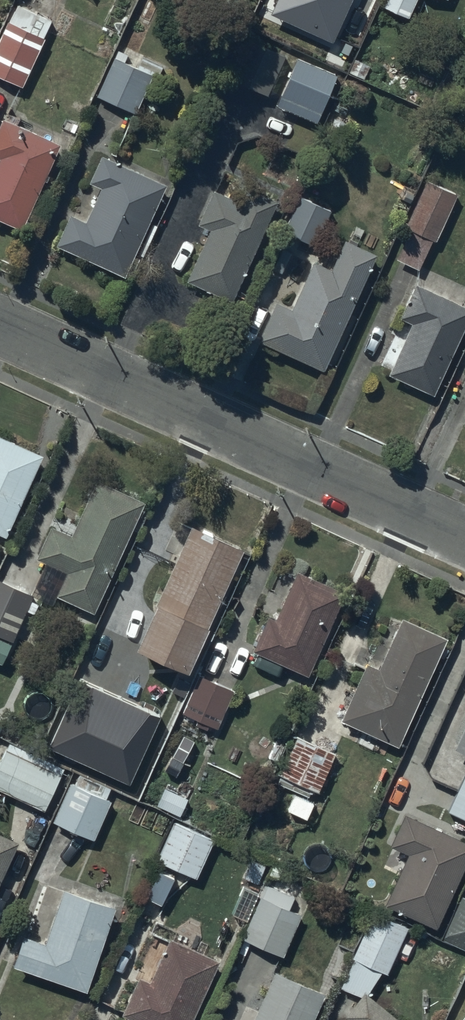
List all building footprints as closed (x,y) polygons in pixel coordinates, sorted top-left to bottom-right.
[(20,0),(15,0),(0,33),(0,71),(22,81),(53,15),(20,0)] [(382,1),(408,13),(414,0),(382,0),(382,1)] [(244,32),(226,70),(268,90),(286,51),(244,32)] [(114,51),(95,92),(135,110),(154,70),(114,51)] [(336,68),(296,52),(276,100),(316,117),(336,68)] [(3,111),(0,117),(0,214),(21,223),(60,137),(3,111)] [(70,207),(55,240),(124,271),(166,179),(101,149),(88,177),(100,182),(86,214),(70,207)] [(404,222),(409,224),(396,255),(418,264),(431,235),(435,237),(456,189),(425,175),(404,222)] [(241,197),(213,184),(198,219),(209,224),(186,276),(230,296),(276,196),(248,183),(241,197)] [(331,205),(299,191),(283,226),(314,241),(331,205)] [(290,302),(276,295),(257,335),(323,365),(376,249),(344,234),(330,265),(311,256),(290,302)] [(411,318),(389,367),(434,388),(464,322),(464,301),(415,278),(399,312),(411,318)] [(6,531),(41,448),(0,430),(0,529),(6,531)] [(144,494),(96,473),(71,529),(52,520),(37,554),(54,561),(45,581),(57,587),(56,591),(93,608),(144,494)] [(193,517),(136,636),(187,660),(244,541),(193,517)] [(276,613),(268,609),(252,644),(259,648),(253,661),(279,673),(285,660),(308,670),(346,586),(298,564),(276,613)] [(1,660),(33,589),(0,575),(0,660),(1,660)] [(447,632),(403,611),(380,662),(367,656),(340,714),(398,740),(447,632)] [(233,684),(198,669),(181,709),(216,724),(233,684)] [(455,742),(464,747),(464,721),(455,742)] [(349,754),(297,731),(276,779),(307,793),(311,786),(318,789),(329,765),(341,770),(349,754)] [(6,744),(0,756),(0,785),(45,806),(62,770),(6,744)] [(147,770),(126,760),(113,785),(134,795),(147,770)] [(448,806),(464,813),(464,767),(448,806)] [(75,779),(70,776),(52,816),(95,835),(116,788),(79,772),(75,779)] [(188,795),(165,784),(156,802),(179,813),(188,795)] [(406,808),(390,841),(408,849),(385,899),(437,923),(464,862),(464,836),(406,808)] [(215,834),(173,817),(156,856),(198,874),(215,834)] [(0,828),(0,877),(19,836),(0,828)] [(287,890),(266,881),(241,934),(281,952),(301,909),(282,900),(287,890)] [(117,902),(64,883),(44,937),(23,930),(12,960),(86,986),(117,902)] [(462,891),(441,934),(464,945),(464,892),(462,891)] [(408,923),(373,907),(352,953),(387,968),(408,923)] [(170,933),(151,975),(141,970),(123,1009),(148,1019),(191,1019),(220,956),(170,933)] [(275,966),(250,1019),(309,1019),(324,988),(275,966)] [(364,985),(344,1010),(357,1019),(408,1019),(364,985)]
